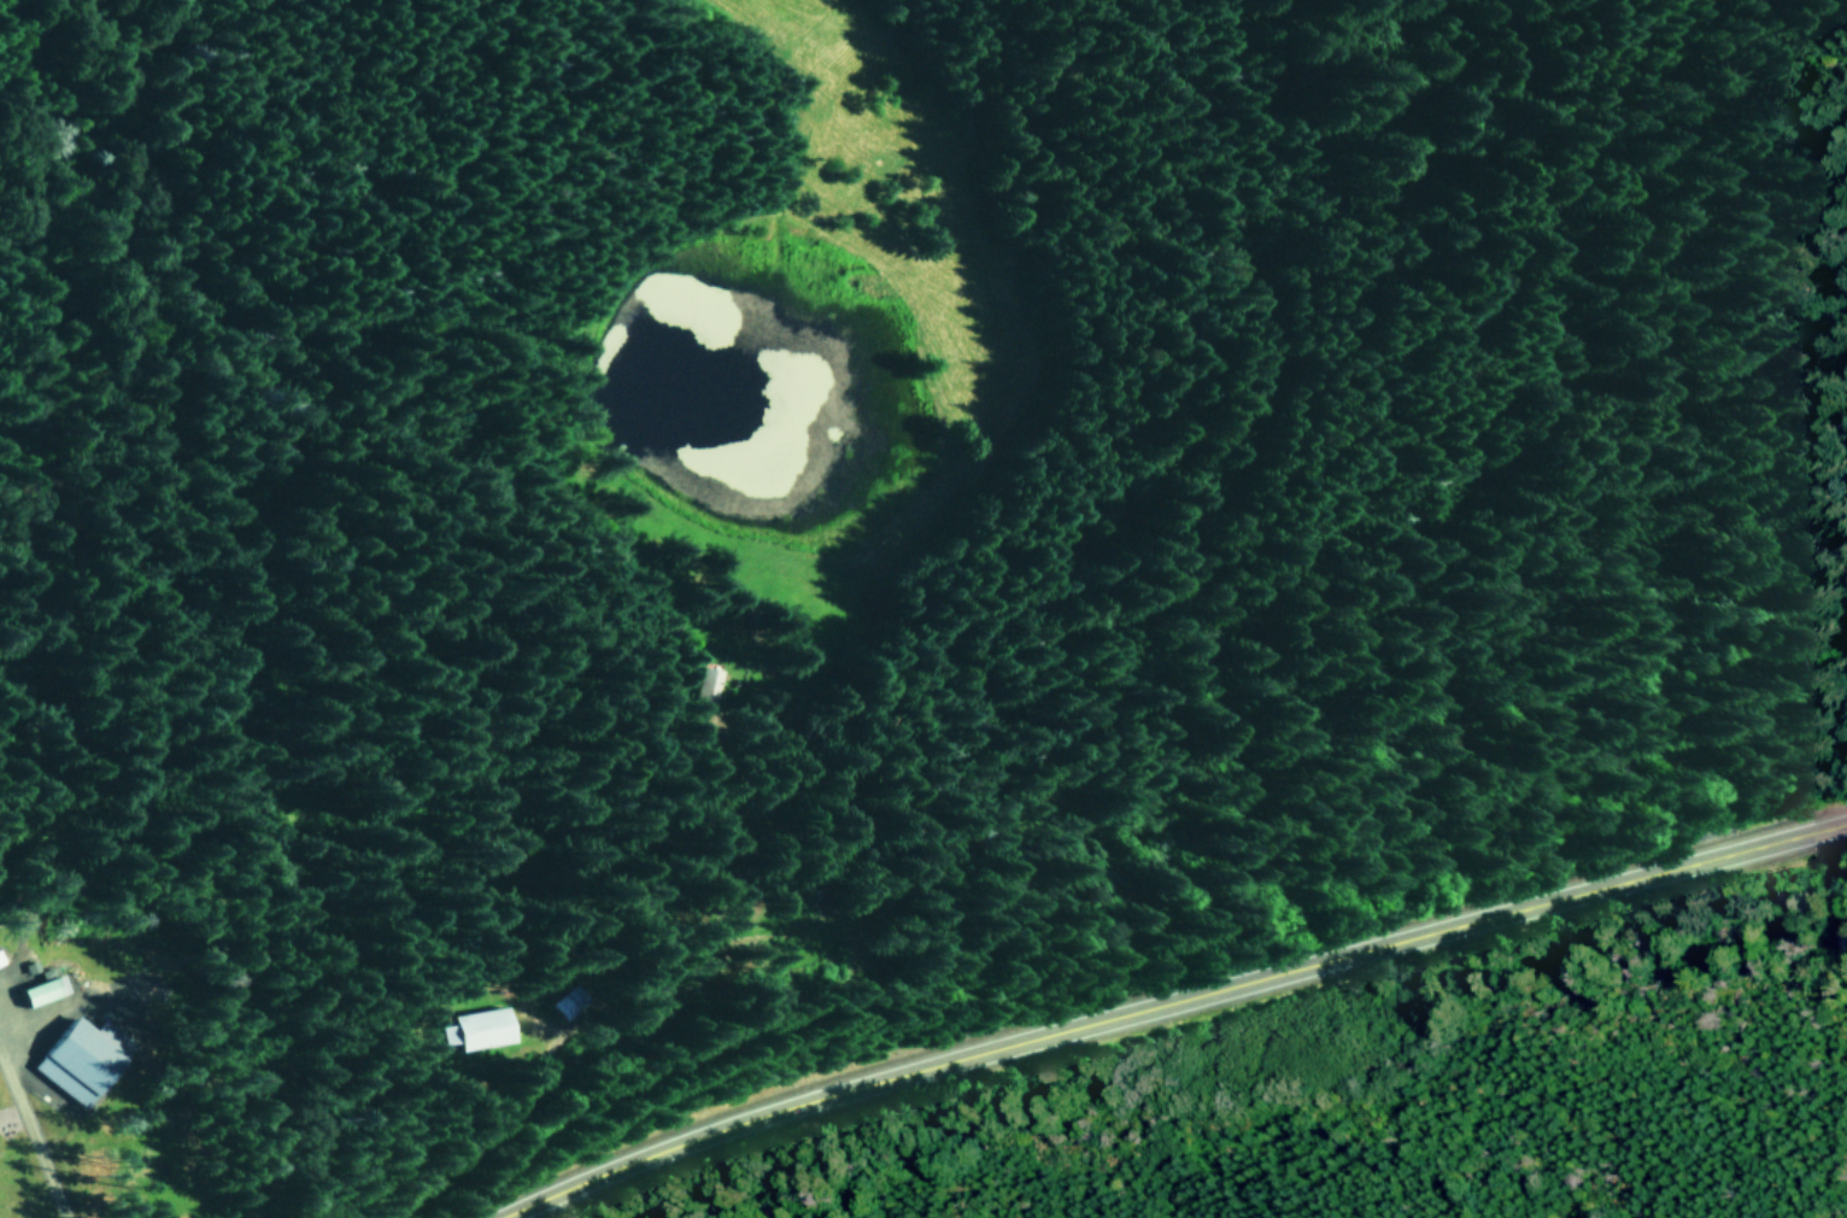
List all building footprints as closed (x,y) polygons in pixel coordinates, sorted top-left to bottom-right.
[(14,988),(20,1006),(62,991),(56,973),(14,988)] [(436,1012),(438,1023),(426,1024),(428,1042),(441,1041),(442,1048),(494,1042),(491,1007),(436,1012)] [(78,1105),(127,1041),(97,1017),(87,1030),(66,1014),(27,1066),(78,1105)]
